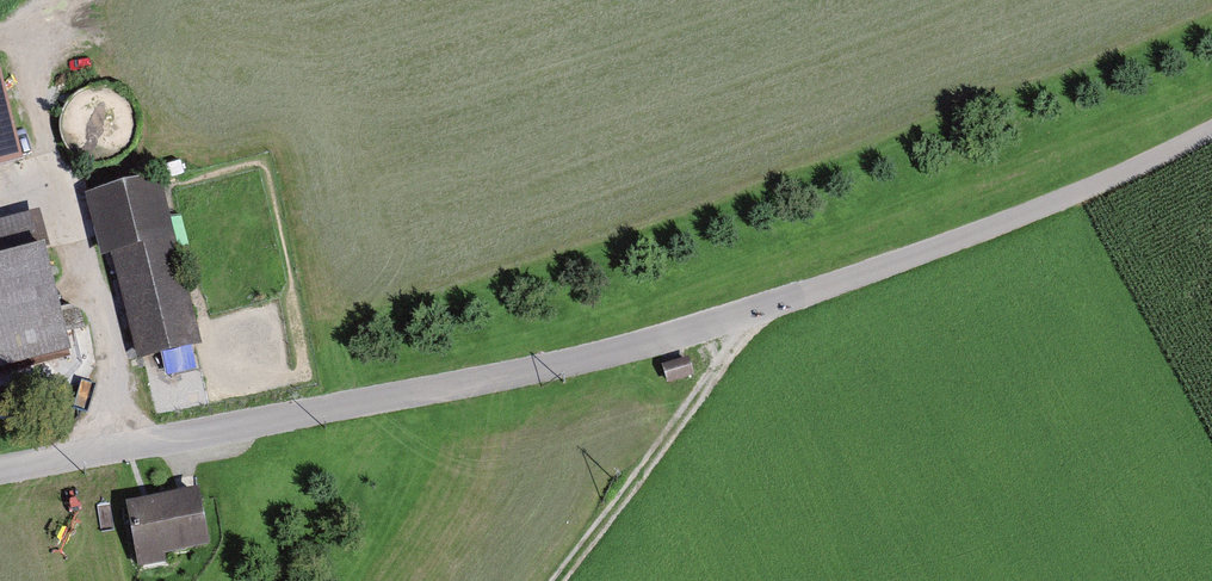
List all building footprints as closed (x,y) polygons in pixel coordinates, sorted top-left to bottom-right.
[(0,41),(0,171),(29,164),(0,41)] [(79,92),(68,100),(61,111),(58,124),(59,137),(65,149),(74,158),(86,164),(100,165),(113,161),(123,153),(130,144),(134,132),(133,118),(128,106),(118,95),(105,90),(92,89),(79,92)] [(156,175),(88,195),(136,361),(205,341),(156,175)] [(73,351),(38,217),(0,226),(0,369),(73,351)] [(689,357),(663,364),(668,383),(694,376),(689,357)] [(199,491),(126,506),(139,570),(165,565),(164,557),(210,548),(199,491)]
